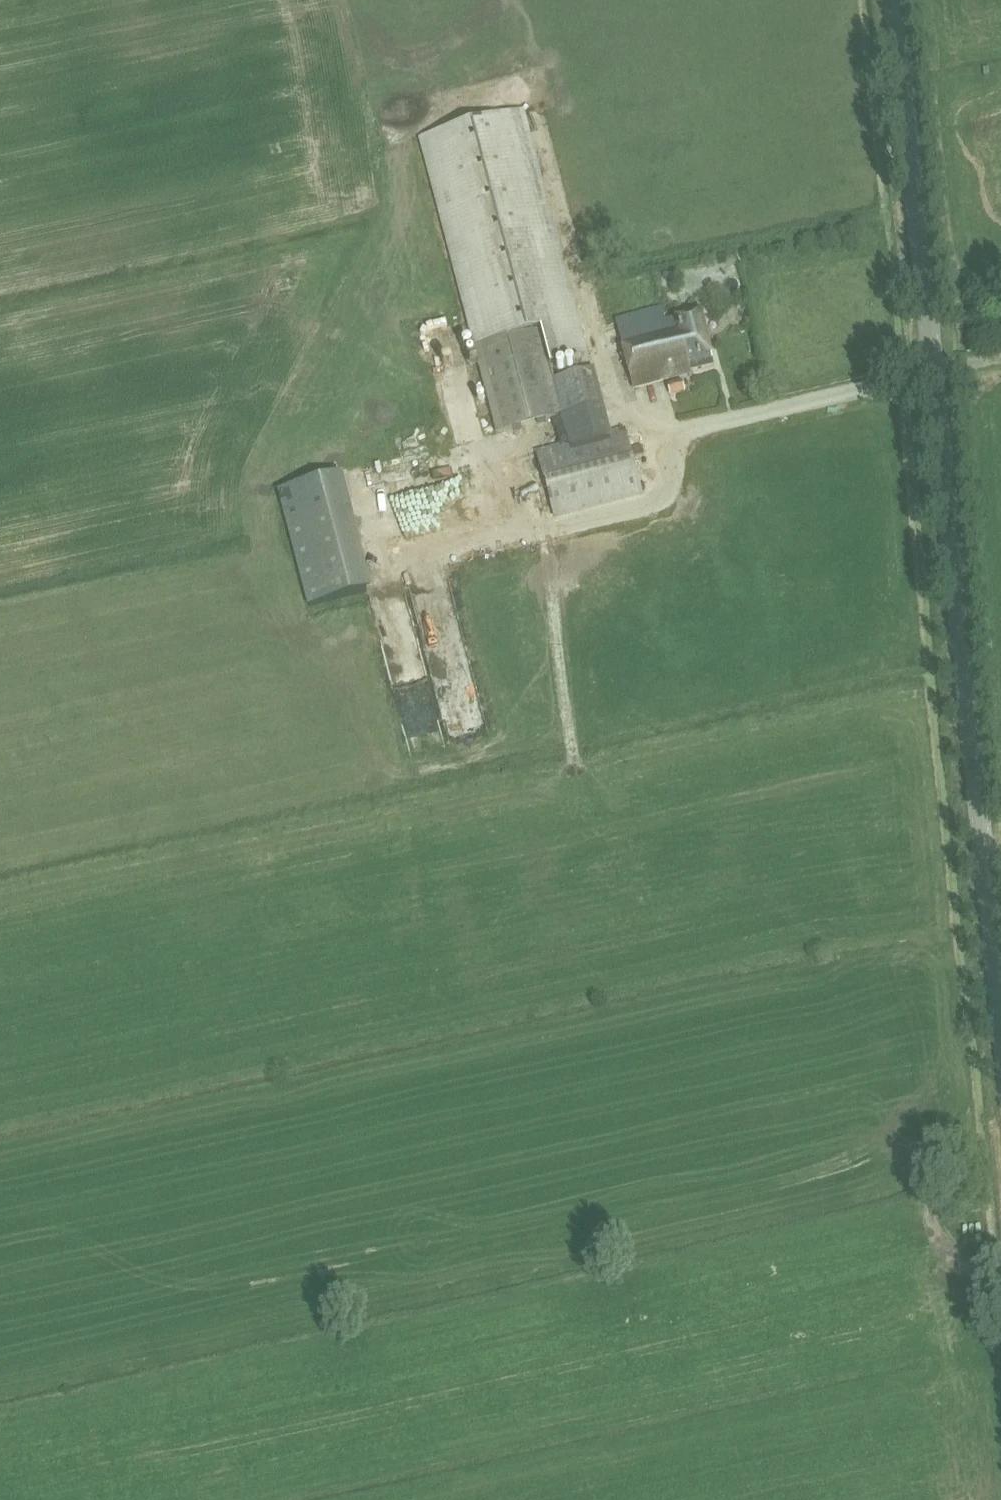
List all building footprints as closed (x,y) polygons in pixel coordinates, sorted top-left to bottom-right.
[(419,138),(474,347),(496,434),(564,416),(571,442),(609,432),(602,406),(565,267),(524,111),(419,138)] [(679,375),(666,322),(662,308),(615,320),(633,390),(668,380),(679,377),(679,375)] [(700,314),(666,322),(679,375),(713,366),(700,314)] [(682,381),(667,385),(670,397),(685,393),(682,381)] [(571,442),(536,451),(555,518),(643,495),(624,428),(609,432),(571,442)] [(431,460),(370,468),(373,491),(434,484),(431,460)] [(279,490),(309,607),(367,592),(337,475),(279,490)] [(489,482),(442,485),(444,507),(490,505),(489,482)]
